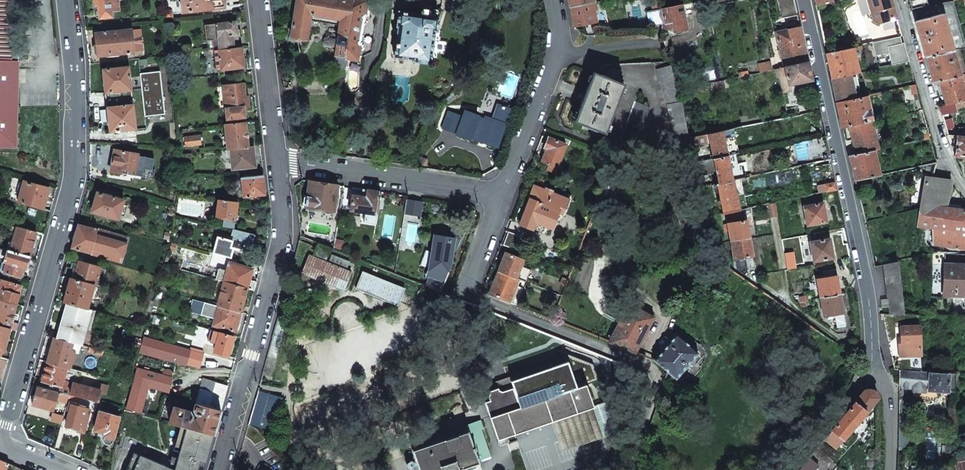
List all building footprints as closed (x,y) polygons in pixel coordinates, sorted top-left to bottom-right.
[(18,75),(19,68),(2,68),(2,60),(12,60),(13,0),(0,0),(0,147),(16,147),(18,75)] [(100,18),(112,16),(112,11),(119,10),(118,0),(95,0),(95,1),(98,0),(99,9),(100,18)] [(182,12),(225,7),(225,0),(181,0),(182,12)] [(292,37),(307,39),(310,20),(311,14),(310,14),(312,0),(297,0),(292,37)] [(341,26),(331,83),(340,84),(339,91),(346,91),(346,58),(353,2),(342,0),(312,0),(310,14),(311,14),(310,20),(341,26)] [(346,58),(352,59),(357,60),(367,1),(364,0),(354,0),(353,2),(346,58)] [(797,15),(794,0),(777,0),(781,19),(789,17),(797,15)] [(891,0),(867,0),(878,41),(888,39),(902,36),(891,0)] [(597,10),(595,1),(570,7),(572,17),(574,26),(596,22),(594,10),(597,10)] [(684,17),(682,4),(662,8),(647,11),(650,25),(665,22),(666,23),(664,23),(665,27),(667,28),(673,27),(674,32),(687,29),(684,17)] [(413,61),(431,63),(435,31),(437,31),(439,16),(426,15),(427,9),(423,9),(423,11),(421,10),(420,13),(422,13),(422,14),(399,11),(397,27),(398,27),(394,57),(414,59),(413,61)] [(926,57),(953,51),(942,13),(915,21),(921,39),(926,57)] [(215,39),(216,50),(233,48),(232,39),(237,38),(235,22),(206,25),(207,40),(215,39)] [(784,67),(807,62),(800,27),(776,32),(779,47),(780,47),(784,67)] [(97,45),(98,56),(134,52),(131,29),(96,33),(97,45)] [(890,51),(905,47),(903,42),(902,36),(888,39),(890,51)] [(855,72),(858,72),(853,50),(861,48),(861,45),(826,53),(828,65),(831,78),(849,74),(855,72)] [(215,54),(216,70),(244,67),(241,47),(233,48),(216,50),(204,52),(204,58),(210,57),(210,55),(215,54)] [(926,57),(929,69),(932,81),(938,80),(964,74),(964,70),(959,50),(953,51),(926,57)] [(760,72),(772,69),(770,60),(758,63),(760,72)] [(801,82),(812,80),(807,62),(784,67),(776,68),(778,77),(780,76),(783,92),(791,90),(790,84),(801,82)] [(667,102),(681,99),(678,89),(671,64),(656,69),(667,102)] [(106,100),(110,132),(136,129),(129,67),(103,69),(106,100)] [(605,133),(624,84),(593,72),(584,97),(574,121),(605,133)] [(859,88),(855,72),(849,74),(853,90),(859,88)] [(849,74),(831,78),(834,90),(836,102),(855,98),(853,90),(849,74)] [(938,80),(942,92),(946,103),(964,99),(964,74),(938,80)] [(724,86),(723,79),(712,82),(713,88),(724,86)] [(228,119),(228,124),(245,122),(244,118),(245,117),(244,107),(249,106),(247,96),(245,96),(243,84),(217,87),(219,100),(225,99),(227,119),(228,119)] [(910,95),(918,93),(915,85),(908,86),(910,95)] [(849,125),(872,120),(866,96),(855,98),(836,102),(839,115),(842,127),(849,125)] [(946,103),(939,105),(947,135),(954,135),(947,111),(964,107),(964,99),(946,103)] [(636,101),(628,122),(642,127),(650,107),(636,101)] [(675,137),(689,136),(681,101),(667,104),(675,137)] [(492,143),(497,144),(504,123),(510,109),(499,105),(493,120),(486,117),(485,119),(478,116),(465,111),(457,135),(470,139),(470,138),(486,143),(487,141),(492,143)] [(873,150),(878,149),(872,120),(849,125),(852,140),(856,154),(873,150)] [(225,125),(228,149),(230,149),(249,147),(245,122),(228,124),(225,125)] [(713,159),(740,153),(747,152),(744,139),(741,127),(703,134),(705,143),(710,142),(712,152),(706,153),(707,160),(713,159)] [(959,136),(960,134),(957,133),(955,156),(964,157),(964,137),(959,136)] [(184,137),(185,146),(201,144),(200,135),(184,137)] [(824,135),(809,138),(813,157),(821,155),(828,153),(824,135)] [(549,164),(557,167),(567,144),(548,137),(546,143),(544,148),(547,149),(542,161),(549,164)] [(230,149),(232,169),(256,166),(253,146),(249,147),(230,149)] [(603,160),(606,153),(595,148),(592,156),(603,160)] [(113,160),(111,171),(127,174),(128,170),(135,171),(138,154),(114,150),(113,160)] [(854,180),(880,174),(873,150),(856,154),(848,156),(851,168),(854,180)] [(741,178),(743,178),(743,175),(740,175),(738,163),(742,162),(740,153),(713,159),(718,183),(741,178)] [(241,177),(243,197),(266,195),(264,175),(263,175),(241,177)] [(925,177),(921,208),(919,226),(927,227),(939,229),(942,207),(946,208),(951,189),(952,179),(925,177)] [(723,213),(747,208),(744,193),(741,178),(718,183),(712,184),(714,193),(718,192),(723,213)] [(24,180),(18,202),(44,209),(46,198),(49,188),(24,180)] [(305,207),(334,211),(338,185),(309,181),(308,188),(307,196),(304,196),(303,204),(305,205),(305,207)] [(827,191),(836,189),(834,181),(825,183),(827,191)] [(564,214),(571,197),(564,195),(563,197),(552,192),(553,190),(545,187),(544,189),(533,185),(528,199),(530,200),(525,212),(521,224),(532,229),(532,228),(543,232),(545,225),(552,228),(558,212),(564,214)] [(350,210),(378,214),(379,203),(381,192),(363,189),(362,196),(352,194),(350,210)] [(95,202),(92,211),(118,219),(120,215),(124,216),(127,205),(123,204),(124,200),(98,192),(95,202)] [(224,217),(223,226),(233,227),(234,219),(235,219),(238,202),(219,199),(216,216),(224,217)] [(405,212),(419,214),(421,202),(407,199),(405,212)] [(771,217),(778,216),(775,202),(768,203),(771,217)] [(807,225),(826,221),(824,212),(822,202),(803,206),(807,225)] [(250,204),(249,213),(267,215),(267,206),(250,204)] [(964,232),(964,208),(961,207),(952,206),(952,208),(946,208),(942,207),(939,229),(964,232)] [(612,218),(621,222),(624,213),(614,210),(612,218)] [(730,241),(749,238),(748,229),(746,220),(728,223),(728,224),(725,224),(726,230),(729,230),(730,241)] [(74,236),(71,248),(121,262),(128,238),(109,232),(110,230),(99,227),(98,229),(91,227),(92,223),(85,221),(84,225),(78,224),(74,236)] [(448,237),(435,235),(434,242),(437,245),(435,253),(429,269),(427,275),(430,276),(427,283),(441,288),(451,263),(453,253),(457,248),(460,239),(458,230),(459,227),(456,227),(452,226),(452,231),(448,237)] [(17,227),(10,250),(30,255),(33,244),(37,232),(17,227)] [(964,248),(964,232),(939,229),(927,227),(927,231),(933,232),(933,244),(964,248)] [(218,236),(213,253),(231,258),(233,249),(250,253),(255,234),(233,228),(230,239),(218,236)] [(747,268),(754,266),(752,252),(749,238),(730,241),(733,259),(745,257),(747,268)] [(814,261),(832,257),(831,248),(829,238),(810,242),(814,261)] [(314,254),(326,259),(330,248),(319,243),(314,254)] [(7,261),(5,271),(21,276),(24,265),(27,266),(28,260),(30,255),(10,250),(4,248),(1,259),(7,261)] [(520,279),(525,281),(530,269),(520,266),(523,259),(506,253),(502,261),(498,270),(520,279)] [(964,316),(964,254),(945,253),(943,316),(964,316)] [(309,256),(302,272),(345,290),(352,273),(346,271),(328,264),(309,256)] [(349,263),(331,256),(328,264),(346,271),(349,263)] [(71,278),(94,284),(103,287),(108,270),(76,261),(73,268),(70,267),(66,266),(63,276),(71,278)] [(889,314),(904,315),(898,261),(883,264),(886,289),(889,314)] [(252,269),(229,262),(227,270),(219,268),(216,279),(218,280),(224,282),(247,288),(252,269)] [(820,298),(839,294),(837,285),(836,276),(837,275),(836,269),(824,271),(825,278),(817,279),(820,298)] [(489,294),(509,302),(515,285),(518,286),(520,279),(498,270),(494,282),(489,294)] [(405,288),(363,272),(356,288),(399,305),(405,288)] [(67,290),(64,302),(68,303),(92,310),(97,311),(106,313),(107,308),(98,306),(98,307),(88,304),(94,284),(71,278),(67,290)] [(16,304),(19,295),(22,286),(0,280),(0,300),(16,304)] [(220,300),(218,306),(241,312),(247,288),(224,282),(218,280),(213,299),(220,300)] [(158,291),(152,312),(157,313),(162,293),(158,291)] [(846,326),(839,294),(820,298),(824,316),(835,313),(837,327),(846,326)] [(10,328),(17,331),(19,324),(12,322),(14,313),(16,304),(0,300),(0,326),(10,328)] [(61,329),(59,339),(80,345),(82,346),(92,310),(68,303),(66,310),(64,309),(61,319),(64,319),(61,329)] [(612,343),(635,352),(654,317),(629,303),(620,319),(623,321),(612,343)] [(218,306),(213,325),(235,332),(236,329),(239,330),(242,319),(243,313),(241,312),(218,306)] [(277,320),(262,374),(271,377),(286,323),(277,320)] [(2,358),(6,343),(10,328),(0,326),(0,357),(2,358)] [(900,356),(920,355),(918,326),(900,327),(900,340),(898,340),(899,348),(900,356)] [(218,341),(215,353),(228,357),(234,336),(221,332),(212,330),(210,339),(218,341)] [(676,379),(698,352),(684,340),(676,333),(654,360),(676,379)] [(144,337),(140,352),(200,368),(204,354),(144,337)] [(51,350),(47,362),(70,368),(74,353),(78,354),(80,345),(59,339),(54,338),(51,350)] [(507,377),(567,357),(565,353),(557,350),(504,368),(507,377)] [(567,357),(507,377),(511,388),(513,387),(520,407),(577,387),(567,357)] [(35,377),(33,384),(38,385),(70,394),(79,397),(83,398),(97,402),(98,402),(100,393),(106,394),(108,386),(94,382),(93,388),(76,383),(80,371),(70,368),(47,362),(44,371),(41,380),(35,377)] [(132,380),(167,390),(170,377),(135,367),(132,380)] [(955,391),(956,372),(899,370),(897,450),(908,451),(910,398),(903,398),(903,388),(913,388),(912,398),(933,400),(937,396),(937,391),(955,391)] [(202,379),(194,410),(196,414),(198,414),(197,418),(195,419),(191,418),(192,415),(191,411),(174,407),(169,422),(186,427),(214,434),(218,421),(225,395),(228,386),(202,379)] [(137,413),(144,385),(131,382),(124,409),(137,413)] [(490,393),(488,396),(490,401),(485,402),(499,444),(508,441),(506,436),(551,421),(593,406),(585,384),(577,387),(520,407),(513,387),(511,388),(502,391),(499,389),(498,387),(489,391),(490,393)] [(35,395),(33,404),(53,409),(55,400),(58,401),(56,409),(65,412),(67,404),(70,394),(38,385),(35,395)] [(864,391),(824,439),(829,443),(835,448),(878,397),(876,393),(874,390),(872,389),(868,389),(867,390),(864,391)] [(258,390),(248,424),(273,431),(282,397),(258,390)] [(68,416),(66,425),(77,428),(77,430),(80,431),(84,432),(90,411),(94,412),(96,407),(97,402),(83,398),(81,405),(91,407),(90,410),(76,406),(79,397),(70,394),(67,404),(69,404),(66,415),(68,416)] [(593,406),(551,421),(562,451),(603,437),(593,406)] [(99,410),(94,429),(105,432),(103,436),(102,439),(105,443),(109,444),(112,442),(119,416),(99,410)] [(53,414),(51,421),(62,424),(64,417),(53,414)] [(474,464),(478,463),(477,460),(489,456),(481,429),(483,429),(481,420),(470,423),(471,429),(468,431),(412,450),(419,469),(459,469),(458,469),(474,464)] [(466,425),(410,444),(412,450),(468,431),(471,429),(470,423),(466,425)] [(186,427),(182,441),(170,437),(166,451),(117,432),(107,469),(204,469),(214,434),(186,427)] [(953,455),(956,469),(964,469),(964,452),(953,455)] [(799,469),(813,469),(817,464),(809,457),(799,469)] [(9,464),(0,460),(0,469),(6,469),(9,464)]
